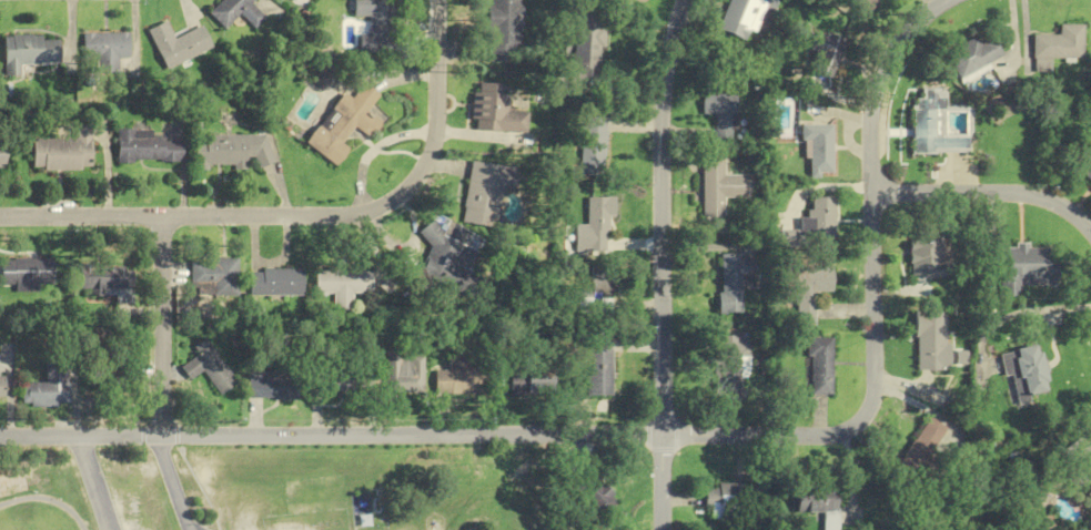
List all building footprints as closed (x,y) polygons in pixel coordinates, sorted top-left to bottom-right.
[(241,14),(256,29),(266,18),(251,4),(255,0),(223,0),(210,14),(227,29),(241,14)] [(360,53),(391,53),(391,0),(354,0),(354,17),(369,17),(369,34),(360,34),(360,53)] [(488,62),(519,62),(521,0),(489,0),(488,62)] [(718,31),(750,41),(753,32),(765,36),(776,0),(729,0),(718,31)] [(863,10),(873,0),(853,0),(863,10)] [(167,69),(215,50),(205,26),(176,38),(169,21),(151,28),(167,69)] [(1060,35),(1033,35),(1033,59),(1083,59),(1083,24),(1060,24),(1060,35)] [(573,26),(570,83),(598,84),(601,27),(573,26)] [(845,41),(818,31),(805,69),(832,78),(845,41)] [(120,73),(120,57),(130,57),(130,33),(84,33),(84,59),(98,59),(98,73),(120,73)] [(947,54),(963,82),(1005,58),(991,34),(980,40),(978,36),(947,54)] [(4,76),(20,76),(20,64),(58,64),(58,35),(3,36),(4,76)] [(526,133),(527,112),(506,110),(508,85),(475,82),(472,130),(526,133)] [(337,166),(351,149),(344,143),(357,127),(372,139),(385,123),(369,110),(381,96),(366,83),(354,97),(348,93),(308,143),(337,166)] [(969,153),(969,135),(946,135),(946,88),(922,89),(922,98),(912,99),(913,154),(969,153)] [(700,114),(714,115),(713,143),(731,144),(734,93),(702,92),(700,114)] [(604,117),(578,117),(578,164),(604,164),(604,117)] [(31,139),(31,170),(91,170),(91,125),(75,125),(75,139),(31,139)] [(832,125),(802,125),(802,158),(809,158),(809,175),(832,175),(832,125)] [(152,130),(117,129),(117,161),(182,162),(182,139),(152,138),(152,130)] [(272,135),(196,136),(196,168),(250,168),(250,161),(258,161),(258,166),(272,165),(272,135)] [(1089,143),(1071,169),(1090,182),(1090,145),(1089,143)] [(722,157),(699,156),(699,218),(722,218),(722,197),(748,197),(748,174),(722,174),(722,157)] [(462,222),(497,228),(507,167),(472,161),(462,222)] [(609,229),(609,197),(584,197),(584,229),(609,229)] [(833,197),(807,197),(807,217),(798,217),(798,248),(833,248),(833,197)] [(487,282),(466,273),(477,249),(426,226),(421,238),(433,243),(419,273),(479,300),(487,282)] [(943,278),(944,233),(909,232),(908,277),(943,278)] [(1017,286),(1045,286),(1046,247),(997,246),(996,291),(1017,291),(1017,286)] [(716,313),(741,313),(741,253),(716,253),(716,313)] [(53,258),(53,283),(38,284),(38,291),(16,291),(16,284),(2,284),(1,261),(14,259),(53,258)] [(237,295),(237,258),(189,258),(189,287),(214,287),(214,295),(237,295)] [(582,287),(582,308),(612,308),(612,261),(589,261),(589,287),(582,287)] [(79,264),(100,263),(100,267),(125,267),(125,269),(135,268),(137,287),(132,288),(133,302),(115,302),(115,293),(92,294),(91,287),(80,288),(79,264)] [(831,267),(780,266),(780,290),(792,290),(792,325),(812,326),(812,291),(831,291),(831,267)] [(249,296),(303,296),(303,269),(249,269),(249,296)] [(316,270),(316,293),(335,293),(335,309),(352,309),(352,293),(374,293),(374,270),(316,270)] [(943,370),(943,312),(913,312),(913,370),(943,370)] [(748,336),(711,336),(712,382),(741,382),(741,363),(748,363),(748,336)] [(201,370),(218,395),(235,383),(203,338),(190,347),(196,355),(178,367),(187,380),(201,370)] [(585,395),(609,395),(609,338),(585,338),(585,395)] [(830,338),(806,338),(806,394),(830,394),(830,338)] [(997,352),(1001,376),(1010,375),(1014,404),(1029,402),(1028,394),(1045,392),(1037,346),(997,352)] [(386,354),(386,393),(423,393),(423,354),(386,354)] [(21,383),(44,381),(44,357),(67,357),(68,381),(70,381),(71,401),(57,402),(57,405),(30,406),(30,402),(22,402),(21,383)] [(448,371),(434,370),(434,394),(477,394),(477,368),(468,368),(468,358),(448,358),(448,371)] [(138,365),(138,385),(89,386),(89,365),(138,365)] [(551,369),(511,369),(511,393),(551,393),(551,369)] [(312,371),(312,396),(360,396),(360,371),(312,371)] [(296,399),(296,372),(246,372),(246,399),(296,399)] [(939,436),(924,424),(893,466),(908,477),(939,436)] [(576,486),(588,473),(600,485),(603,482),(615,493),(612,497),(617,501),(605,513),(576,486)] [(703,507),(709,507),(709,517),(758,517),(758,485),(703,485),(703,507)] [(836,485),(795,485),(795,513),(823,512),(823,529),(837,529),(836,485)]
